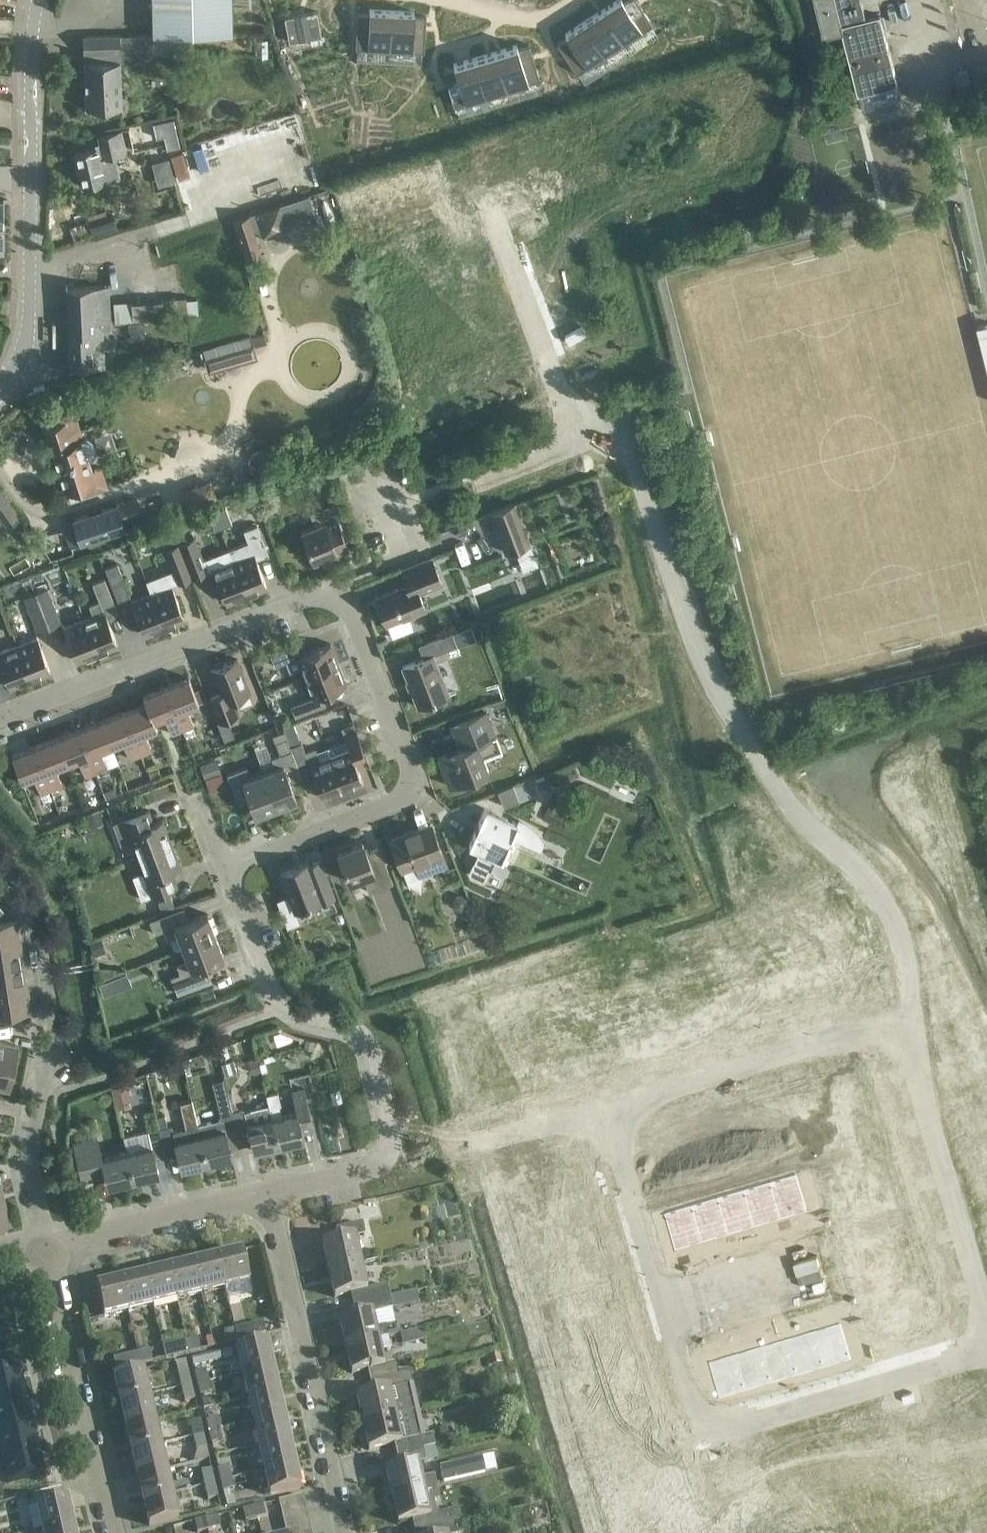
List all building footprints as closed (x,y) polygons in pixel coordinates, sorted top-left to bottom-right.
[(149,34),(85,35),(85,71),(120,71),(120,59),(149,59),(149,53),(193,52),(193,32),(231,32),(230,0),(152,0),(153,33),(149,34)] [(601,9),(623,42),(652,23),(636,0),(615,0),(601,9)] [(823,38),(841,33),(839,26),(841,25),(835,0),(814,0),(823,38)] [(841,33),(857,95),(898,85),(880,17),(866,20),(861,0),(835,0),(841,25),(839,26),(841,33)] [(357,11),(355,47),(389,49),(391,9),(368,8),(368,12),(357,11)] [(391,9),(389,49),(423,50),(425,15),(413,14),(413,11),(391,9)] [(601,9),(583,21),(605,54),(623,42),(601,9)] [(567,36),(556,43),(576,72),(605,54),(583,21),(565,33),(567,36)] [(516,44),(495,50),(506,88),(539,78),(529,44),(517,47),(516,44)] [(495,50),(474,57),(485,94),(506,88),(495,50)] [(454,67),(442,70),(453,104),(485,94),(474,57),(453,63),(454,67)] [(120,71),(85,71),(86,107),(111,107),(111,114),(120,114),(120,71)] [(179,146),(173,118),(153,123),(156,137),(164,135),(167,148),(179,146)] [(82,186),(114,178),(115,178),(110,156),(127,152),(121,129),(98,134),(100,144),(74,150),(82,186)] [(159,161),(164,179),(176,176),(174,167),(172,168),(170,158),(159,161)] [(278,203),(233,218),(246,260),(261,255),(254,232),(262,230),(263,234),(286,226),(284,222),(278,203)] [(92,235),(115,228),(111,215),(88,223),(92,235)] [(92,331),(109,330),(107,284),(66,286),(70,368),(94,366),(92,331)] [(115,322),(188,316),(186,295),(162,297),(162,298),(113,302),(115,322)] [(986,362),(986,323),(978,325),(986,362)] [(263,332),(203,349),(208,369),(255,356),(252,345),(266,341),(263,332)] [(61,410),(40,417),(59,478),(55,480),(58,491),(63,489),(63,490),(94,480),(90,468),(86,455),(91,454),(93,449),(90,440),(86,438),(83,439),(79,429),(77,429),(74,418),(65,421),(61,410)] [(19,517),(0,491),(0,516),(7,526),(19,517)] [(529,542),(514,502),(490,512),(505,551),(529,542)] [(76,524),(67,527),(72,545),(125,527),(117,504),(74,518),(76,524)] [(312,524),(298,530),(310,560),(333,551),(346,546),(343,537),(330,504),(307,512),(312,524)] [(227,550),(245,597),(265,589),(255,560),(267,556),(256,526),(242,531),(247,543),(227,550)] [(190,577),(211,569),(224,604),(245,597),(227,550),(201,560),(193,538),(178,544),(190,577)] [(150,591),(163,626),(183,619),(169,584),(190,577),(178,544),(163,549),(171,569),(146,579),(151,591),(150,591)] [(410,631),(405,618),(424,611),(418,595),(440,586),(430,559),(398,571),(405,587),(374,599),(389,639),(390,639),(410,631)] [(117,600),(128,595),(115,562),(104,566),(117,600)] [(82,619),(95,653),(115,645),(105,618),(115,614),(101,578),(89,583),(97,602),(86,606),(90,616),(82,619)] [(34,593),(47,627),(58,623),(45,589),(34,593)] [(163,626),(150,591),(129,600),(143,635),(163,626)] [(47,627),(34,593),(22,598),(35,632),(47,627)] [(95,653),(82,619),(61,627),(74,661),(95,653)] [(451,635),(418,648),(423,660),(401,669),(417,710),(448,698),(432,658),(456,648),(451,635)] [(14,645),(27,680),(48,672),(35,637),(14,645)] [(288,670),(299,666),(303,676),(338,663),(330,643),(304,653),(300,641),(269,653),(274,664),(284,660),(288,670)] [(14,645),(0,651),(0,671),(7,688),(27,680),(14,645)] [(238,712),(232,697),(249,690),(236,657),(211,667),(220,691),(207,696),(217,721),(238,712)] [(338,663),(303,676),(311,696),(290,704),(294,715),(324,704),(320,693),(345,683),(338,663)] [(165,686),(181,728),(193,723),(186,706),(197,702),(188,677),(165,686)] [(142,694),(155,727),(156,726),(154,719),(164,715),(170,732),(181,728),(165,686),(142,694)] [(155,727),(142,694),(142,695),(145,703),(123,711),(140,753),(151,749),(144,731),(155,727)] [(140,753),(123,711),(101,720),(111,745),(122,740),(129,757),(140,753)] [(483,760),(501,753),(485,715),(458,726),(466,747),(438,758),(450,788),(488,773),(483,760)] [(79,728),(96,770),(106,766),(99,749),(111,745),(101,720),(79,728)] [(352,721),(341,725),(346,739),(325,746),(329,755),(342,789),(363,781),(353,755),(363,751),(352,721)] [(57,736),(67,762),(77,758),(84,775),(96,770),(79,728),(57,736)] [(34,745),(51,788),(62,784),(55,766),(67,762),(57,736),(34,745)] [(304,751),(300,741),(289,745),(291,748),(301,775),(312,771),(321,797),(342,789),(329,755),(319,759),(314,747),(304,751)] [(51,788),(34,745),(11,754),(21,780),(32,775),(39,792),(51,788)] [(301,775),(291,748),(270,756),(274,766),(261,771),(275,806),(297,798),(290,779),(301,775)] [(220,771),(216,759),(199,765),(204,777),(220,771)] [(275,806),(261,771),(249,776),(245,765),(225,773),(236,800),(249,796),(256,813),(275,806)] [(220,772),(204,778),(209,791),(224,786),(220,772)] [(520,800),(515,790),(514,786),(497,793),(502,807),(520,800)] [(131,840),(137,855),(171,842),(162,818),(152,822),(147,808),(112,822),(120,844),(131,840)] [(468,843),(506,860),(514,841),(510,839),(517,822),(484,808),(468,843)] [(97,809),(85,814),(90,826),(103,821),(97,809)] [(401,867),(406,881),(419,876),(418,873),(445,863),(429,824),(390,838),(401,867)] [(368,891),(392,882),(378,847),(365,851),(361,841),(337,850),(349,881),(362,876),(368,891)] [(171,842),(137,855),(143,871),(132,875),(141,898),(168,888),(162,873),(180,866),(171,842)] [(320,901),(333,896),(319,859),(307,863),(306,861),(280,871),(294,909),(319,899),(320,901)] [(157,900),(162,911),(174,906),(170,896),(157,900)] [(182,947),(214,934),(206,913),(187,920),(182,907),(148,920),(153,933),(163,929),(166,938),(177,934),(182,947)] [(19,943),(15,919),(0,922),(0,946),(19,943)] [(214,934),(182,947),(187,959),(175,963),(179,973),(170,976),(175,989),(195,981),(208,976),(203,963),(223,956),(214,934)] [(101,937),(90,941),(94,955),(105,951),(101,937)] [(22,965),(19,943),(0,946),(0,968),(22,965)] [(26,987),(22,965),(0,968),(0,991),(26,987)] [(127,973),(99,983),(104,995),(132,985),(127,973)] [(0,991),(0,1015),(29,1011),(26,987),(0,991)] [(700,1002),(660,1014),(672,1051),(694,1044),(690,1030),(708,1025),(700,1002)] [(8,1086),(16,1045),(0,1041),(0,1085),(8,1086)] [(518,1048),(477,1061),(488,1096),(511,1088),(508,1077),(526,1071),(518,1048)] [(252,1072),(261,1070),(257,1056),(248,1059),(252,1072)] [(117,1107),(131,1104),(126,1083),(113,1087),(117,1107)] [(277,1092),(266,1094),(269,1106),(278,1145),(304,1139),(302,1132),(314,1129),(305,1090),(292,1093),(296,1113),(283,1116),(280,1104),(277,1092)] [(229,1100),(221,1102),(224,1113),(221,1114),(225,1130),(212,1133),(209,1121),(197,1124),(200,1135),(206,1162),(231,1156),(228,1141),(238,1139),(232,1111),(229,1100)] [(278,1145),(269,1106),(255,1109),(254,1106),(232,1111),(238,1139),(249,1136),(253,1151),(278,1145)] [(206,1162),(200,1135),(175,1141),(171,1125),(160,1128),(166,1156),(177,1153),(181,1168),(206,1162)] [(127,1152),(133,1179),(158,1174),(155,1158),(166,1156),(160,1128),(148,1131),(151,1146),(127,1152)] [(868,1128),(856,1132),(872,1186),(907,1175),(901,1153),(878,1160),(868,1128)] [(105,1175),(107,1185),(133,1179),(127,1152),(101,1158),(96,1137),(72,1143),(81,1181),(105,1175)] [(796,1174),(769,1182),(780,1219),(807,1210),(796,1174)] [(780,1219),(769,1182),(743,1189),(754,1226),(780,1219)] [(885,1182),(872,1186),(888,1239),(901,1236),(924,1229),(917,1207),(894,1214),(885,1182)] [(594,1188),(560,1198),(566,1218),(600,1208),(594,1188)] [(754,1226),(743,1189),(717,1197),(728,1234),(754,1226)] [(728,1234),(717,1197),(690,1205),(701,1242),(728,1234)] [(701,1242),(690,1205),(663,1213),(674,1250),(701,1242)] [(528,1208),(516,1212),(519,1220),(530,1216),(528,1208)] [(600,1208),(566,1218),(572,1238),(606,1228),(600,1208)] [(328,1273),(360,1265),(354,1240),(364,1237),(361,1224),(335,1230),(338,1243),(321,1246),(328,1273)] [(606,1228),(572,1238),(578,1257),(612,1247),(606,1228)] [(795,1228),(784,1231),(786,1239),(797,1235),(795,1228)] [(786,1239),(784,1231),(772,1235),(774,1242),(786,1239)] [(901,1236),(888,1239),(904,1293),(940,1282),(933,1260),(910,1267),(901,1236)] [(536,1239),(525,1243),(527,1251),(539,1247),(536,1239)] [(745,1251),(743,1243),(731,1247),(734,1254),(745,1251)] [(539,1247),(527,1251),(530,1259),(541,1255),(539,1247)] [(612,1247),(578,1257),(584,1277),(618,1267),(612,1247)] [(734,1254),(731,1247),(720,1250),(722,1258),(734,1254)] [(216,1258),(224,1290),(248,1284),(240,1252),(216,1258)] [(224,1290),(216,1258),(191,1264),(199,1296),(224,1290)] [(692,1267),(690,1259),(678,1263),(680,1270),(692,1267)] [(168,1269),(175,1301),(199,1296),(191,1264),(168,1269)] [(360,1265),(328,1273),(334,1300),(350,1296),(352,1308),(378,1302),(376,1289),(366,1292),(360,1265)] [(618,1267),(584,1277),(590,1296),(623,1286),(618,1267)] [(175,1301),(168,1269),(144,1275),(152,1307),(175,1301)] [(120,1281),(127,1312),(152,1307),(144,1275),(120,1281)] [(548,1279),(537,1282),(539,1290),(551,1286),(548,1279)] [(127,1312),(120,1281),(95,1287),(103,1318),(127,1312)] [(623,1286),(590,1296),(596,1317),(630,1307),(623,1286)] [(551,1287),(540,1290),(542,1298),(554,1295),(551,1287)] [(916,1290),(904,1293),(920,1347),(955,1336),(949,1314),(926,1321),(916,1290)] [(416,1293),(388,1299),(391,1311),(419,1305),(416,1293)] [(378,1302),(352,1308),(355,1319),(339,1323),(345,1349),(387,1339),(385,1328),(374,1331),(371,1316),(391,1311),(388,1299),(378,1302)] [(821,1314),(819,1306),(807,1310),(809,1317),(821,1314)] [(635,1325),(630,1307),(596,1317),(601,1335),(635,1325)] [(809,1317),(807,1310),(795,1313),(798,1321),(809,1317)] [(560,1318),(549,1322),(551,1330),(563,1326),(560,1318)] [(766,1322),(755,1325),(757,1333),(769,1329),(766,1322)] [(851,1359),(840,1322),(813,1330),(824,1367),(851,1359)] [(262,1323),(233,1330),(236,1342),(264,1335),(262,1323)] [(757,1333),(755,1325),(743,1328),(745,1336),(757,1333)] [(563,1326),(551,1330),(553,1338),(565,1334),(563,1326)] [(226,1345),(236,1342),(233,1330),(223,1333),(226,1345)] [(425,1342),(422,1330),(399,1335),(402,1347),(425,1342)] [(824,1367),(813,1330),(787,1338),(798,1375),(824,1367)] [(713,1337),(702,1341),(704,1348),(716,1345),(713,1337)] [(798,1375),(787,1338),(761,1346),(772,1383),(798,1375)] [(183,1342),(186,1353),(199,1350),(196,1339),(183,1342)] [(369,1383),(395,1377),(393,1365),(383,1368),(380,1353),(390,1350),(387,1339),(345,1349),(351,1376),(367,1372),(369,1383)] [(186,1353),(183,1342),(161,1347),(164,1359),(186,1353)] [(235,1350),(241,1375),(271,1368),(266,1342),(235,1350)] [(772,1383),(761,1346),(735,1354),(745,1390),(772,1383)] [(149,1350),(137,1353),(139,1364),(152,1361),(149,1350)] [(139,1364),(137,1353),(112,1359),(115,1370),(139,1364)] [(486,1357),(488,1367),(501,1364),(499,1354),(486,1357)] [(745,1390),(735,1354),(707,1362),(718,1398),(745,1390)] [(184,1402),(194,1400),(184,1361),(174,1363),(181,1388),(184,1402)] [(637,1367),(612,1374),(623,1414),(660,1403),(654,1381),(642,1384),(637,1367)] [(24,1394),(18,1368),(7,1371),(0,1373),(0,1400),(24,1394)] [(241,1375),(246,1399),(277,1392),(271,1368),(241,1375)] [(194,1372),(199,1395),(211,1392),(208,1382),(205,1369),(194,1372)] [(112,1378),(118,1403),(147,1397),(141,1371),(112,1378)] [(408,1375),(395,1378),(395,1377),(369,1383),(372,1395),(357,1399),(363,1425),(417,1412),(408,1375)] [(277,1392),(246,1399),(252,1423),(283,1416),(277,1392)] [(0,1400),(0,1428),(31,1421),(24,1394),(0,1400)] [(124,1428),(153,1421),(147,1397),(118,1403),(124,1428)] [(211,1398),(201,1400),(203,1409),(213,1406),(211,1398)] [(660,1403),(623,1414),(636,1454),(659,1447),(653,1429),(667,1425),(660,1403)] [(395,1457),(422,1451),(422,1450),(434,1447),(432,1436),(423,1438),(417,1412),(363,1425),(368,1451),(393,1445),(395,1457)] [(252,1423),(258,1447),(288,1440),(283,1416),(252,1423)] [(206,1421),(211,1443),(222,1440),(220,1430),(217,1418),(206,1421)] [(205,1449),(199,1420),(189,1422),(193,1438),(196,1451),(205,1449)] [(0,1428),(0,1456),(37,1447),(31,1421),(0,1428)] [(124,1428),(130,1452),(159,1445),(153,1421),(124,1428)] [(450,1428),(438,1430),(442,1444),(453,1442),(450,1428)] [(258,1447),(263,1471),(294,1464),(288,1440),(258,1447)] [(159,1445),(130,1452),(135,1477),(165,1470),(159,1445)] [(0,1456),(0,1457),(6,1483),(44,1474),(37,1447),(0,1456)] [(196,1451),(193,1463),(207,1460),(205,1449),(196,1451)] [(422,1451),(395,1457),(398,1468),(385,1471),(391,1498),(435,1488),(436,1487),(434,1476),(420,1479),(417,1465),(425,1463),(422,1451)] [(480,1459),(439,1470),(443,1484),(484,1474),(480,1459)] [(294,1464),(263,1471),(269,1496),(299,1489),(294,1464)] [(217,1469),(222,1491),(234,1488),(231,1478),(228,1466),(217,1469)] [(217,1498),(210,1469),(200,1471),(204,1487),(207,1500),(217,1498)] [(135,1477),(141,1501),(171,1494),(165,1470),(135,1477)] [(459,1523),(456,1510),(436,1515),(433,1499),(438,1498),(435,1488),(391,1498),(397,1525),(410,1522),(413,1532),(459,1523)] [(36,1507),(61,1501),(58,1489),(33,1494),(36,1507)] [(171,1494),(141,1501),(147,1526),(177,1520),(171,1494)] [(301,1496),(276,1502),(283,1532),(310,1532),(301,1496)] [(34,1507),(40,1532),(71,1525),(65,1500),(61,1501),(36,1507),(34,1507)] [(267,1517),(264,1505),(242,1510),(245,1522),(256,1519),(267,1517)] [(218,1528),(216,1516),(193,1521),(196,1532),(207,1530),(218,1528)] [(413,1532),(461,1532),(459,1523),(413,1532)] [(71,1525),(40,1532),(41,1532),(73,1532),(71,1525)]
